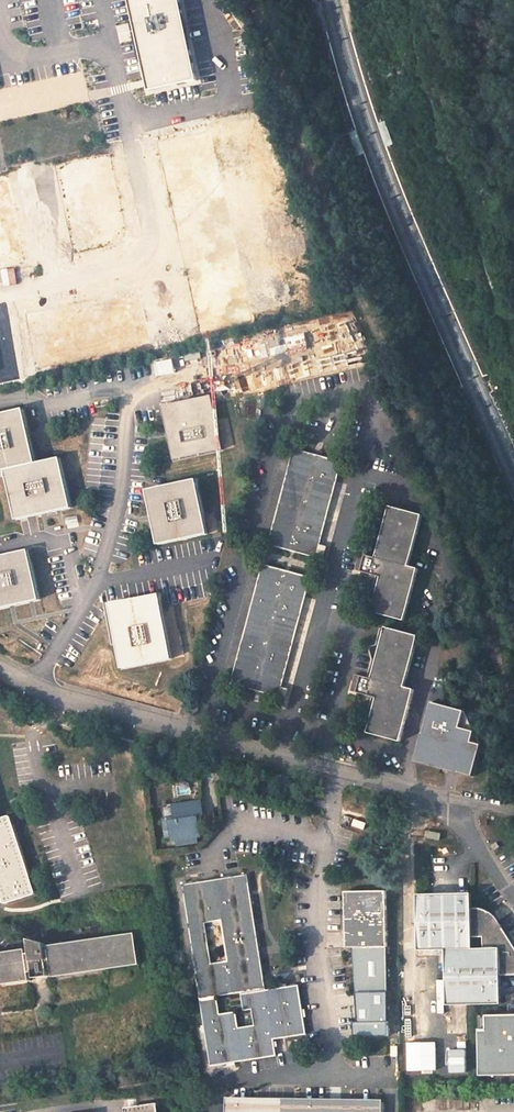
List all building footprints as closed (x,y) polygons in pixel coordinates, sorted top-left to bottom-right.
[(180,0),(129,0),(149,86),(196,75),(180,0)] [(393,144),(384,121),(379,123),(381,131),(386,146),(393,144)] [(363,154),(354,131),(349,133),(356,156),(363,154)] [(161,406),(173,462),(222,452),(209,395),(161,406)] [(0,413),(0,471),(2,471),(14,520),(68,509),(57,459),(33,464),(21,409),(0,413)] [(306,460),(292,457),(283,499),(275,509),(267,550),(291,555),(292,558),(307,561),(316,518),(324,508),(332,468),(308,463),(306,460)] [(195,481),(145,492),(156,546),(207,536),(195,481)] [(423,518),(390,509),(376,560),(360,555),(357,564),(363,566),(361,574),(381,580),(371,615),(403,624),(418,572),(408,569),(423,518)] [(0,552),(0,605),(39,593),(25,544),(0,552)] [(272,578),(256,575),(247,619),(273,624),(275,627),(287,630),(296,587),(290,586),(288,584),(274,581),(272,578)] [(157,596),(109,606),(123,670),(171,659),(157,596)] [(257,625),(242,623),(233,665),(226,673),(223,688),(232,690),(234,694),(249,696),(250,699),(264,702),(268,680),(273,674),(281,633),(259,628),(257,625)] [(418,638),(385,629),(371,681),(355,677),(353,685),(359,686),(356,695),(377,701),(367,736),(400,745),(414,693),(404,690),(418,638)] [(353,685),(351,694),(356,695),(359,686),(353,685)] [(464,714),(431,706),(415,764),(473,780),(481,749),(472,746),(475,735),(460,731),(464,714)] [(162,822),(165,840),(174,839),(171,821),(179,820),(177,808),(180,807),(179,803),(162,805),(165,822),(162,822)] [(174,839),(198,834),(196,817),(202,816),(200,804),(180,807),(177,808),(179,820),(171,821),(174,839)] [(5,902),(7,903),(35,895),(35,890),(11,817),(9,816),(0,818),(0,886),(5,902)] [(241,993),(241,994),(266,990),(248,874),(182,884),(200,998),(217,996),(241,993)] [(385,893),(343,894),(346,934),(341,934),(341,950),(348,950),(358,1024),(353,1024),(354,1039),(388,1038),(385,893)] [(502,930),(502,929),(499,925),(497,923),(494,920),(489,917),(485,915),(479,913),(476,913),(470,913),(470,898),(415,900),(417,956),(444,955),(445,1010),(500,1008),(499,982),(513,981),(513,949),(502,930)] [(30,980),(29,972),(34,972),(34,978),(49,976),(48,970),(52,969),(53,977),(138,965),(134,933),(49,946),(49,950),(45,951),(44,943),(29,939),(31,953),(27,953),(26,949),(0,953),(0,985),(30,980)] [(217,996),(200,998),(211,1066),(277,1056),(274,1039),(306,1034),(299,985),(266,990),(241,994),(244,1011),(252,1009),(254,1025),(239,1027),(236,1011),(220,1013),(217,996)] [(486,1014),(486,1028),(479,1028),(480,1075),(513,1074),(513,1014),(486,1014)] [(225,1111),(383,1111),(383,1101),(353,1101),(353,1105),(327,1105),(327,1100),(297,1100),(297,1105),(255,1104),(256,1099),(226,1099),(225,1111)] [(156,1103),(124,1108),(124,1111),(158,1111),(156,1103)]
